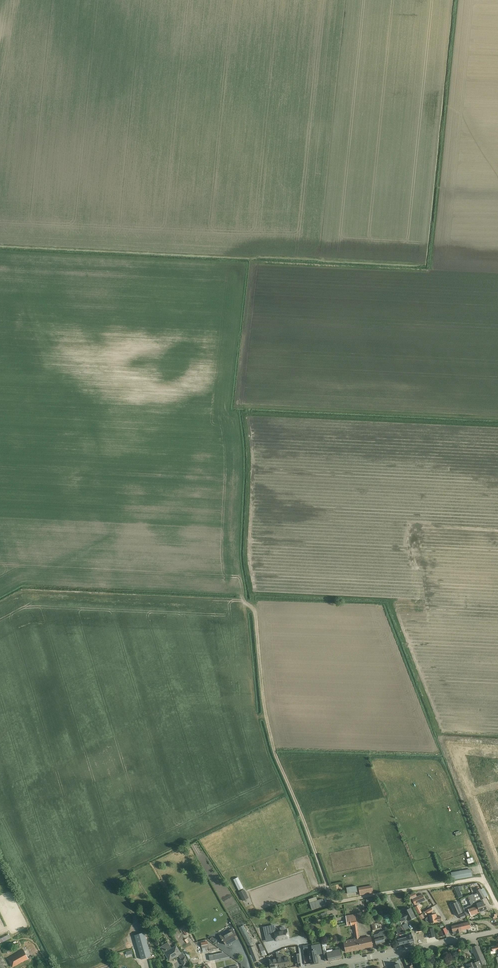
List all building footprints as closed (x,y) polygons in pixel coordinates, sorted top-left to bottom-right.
[(34,325),(48,326),(49,320),(42,320),(42,314),(35,313),(34,325)] [(43,342),(43,353),(51,353),(51,350),(53,350),(53,346),(58,346),(58,342),(43,342)] [(59,364),(59,358),(49,358),(49,369),(55,369),(55,363),(59,364)] [(53,370),(52,381),(67,382),(67,377),(66,377),(66,371),(53,370)] [(225,445),(236,445),(236,435),(225,434),(222,434),(222,436),(224,437),(224,439),(225,439),(225,445)] [(0,480),(0,490),(14,490),(14,485),(13,485),(13,481),(0,480)] [(8,507),(7,518),(21,519),(21,511),(15,511),(15,508),(8,507)] [(13,533),(22,533),(21,522),(13,522),(13,533)] [(16,535),(16,546),(30,547),(30,543),(28,543),(29,535),(16,535)] [(21,552),(20,561),(31,562),(31,558),(34,559),(34,553),(21,552)] [(45,572),(46,564),(25,563),(24,572),(45,572)] [(119,568),(119,576),(133,577),(134,569),(119,568)] [(124,587),(124,590),(127,589),(127,586),(129,586),(129,582),(126,582),(125,580),(121,581),(122,587),(124,587)] [(471,870),(451,873),(452,879),(472,876),(471,870)] [(233,880),(239,890),(244,888),(238,877),(233,880)] [(347,888),(348,895),(359,893),(358,886),(347,888)] [(360,895),(373,893),(372,886),(359,888),(360,895)] [(480,888),(476,890),(477,893),(480,899),(482,898),(485,897),(480,888)] [(244,890),(239,892),(243,901),(248,898),(244,890)] [(415,893),(409,896),(410,899),(412,898),(413,899),(415,904),(425,900),(422,895),(417,897),(417,896),(415,893)] [(477,893),(473,895),(479,912),(487,910),(485,904),(484,904),(482,898),(480,899),(477,893)] [(467,917),(471,915),(479,912),(475,902),(472,894),(467,896),(471,905),(467,907),(463,908),(467,917)] [(309,900),(309,901),(310,906),(312,910),(323,906),(322,906),(325,905),(323,899),(321,900),(321,899),(317,900),(316,897),(309,900)] [(455,915),(460,913),(462,913),(457,902),(451,905),(455,915)] [(416,917),(411,907),(409,908),(409,907),(404,910),(405,911),(403,912),(403,913),(399,916),(402,922),(407,919),(408,921),(416,917)] [(428,922),(430,922),(430,923),(442,921),(441,916),(437,917),(436,911),(432,912),(432,914),(429,915),(429,917),(427,917),(426,919),(426,921),(428,922)] [(372,946),(371,941),(370,937),(359,939),(354,914),(350,915),(350,913),(346,914),(346,916),(345,916),(347,926),(353,925),(355,939),(343,941),(344,947),(345,952),(372,946)] [(461,924),(456,925),(452,926),(453,931),(456,931),(457,933),(462,932),(461,930),(463,929),(461,924)] [(249,948),(254,945),(244,925),(239,928),(249,948)] [(274,926),(265,928),(268,941),(275,940),(275,941),(289,938),(287,930),(285,930),(284,927),(280,928),(281,931),(276,932),(274,926)] [(220,936),(222,941),(223,940),(226,945),(238,938),(233,929),(220,936)] [(389,939),(388,934),(387,930),(380,932),(381,934),(378,935),(378,934),(374,935),(375,939),(376,944),(385,942),(384,940),(389,939)] [(135,935),(141,959),(151,957),(144,933),(135,935)] [(413,941),(412,936),(412,934),(407,936),(407,937),(397,940),(398,945),(413,941)] [(168,943),(161,947),(169,961),(181,953),(176,946),(171,949),(168,943)] [(309,956),(307,956),(308,960),(310,959),(311,964),(318,962),(317,955),(322,954),(320,944),(311,946),(312,951),(308,951),(309,956)] [(480,966),(485,963),(478,945),(472,948),(478,961),(473,964),(472,962),(468,964),(469,967),(481,967),(480,966)] [(254,962),(260,960),(254,946),(249,948),(254,962)] [(8,958),(13,967),(29,959),(23,949),(8,958)] [(328,961),(341,958),(340,950),(338,950),(333,951),(332,950),(323,951),(325,961),(328,960),(328,961)] [(279,954),(276,955),(277,958),(278,967),(289,965),(288,957),(280,958),(279,954)] [(180,960),(183,965),(189,962),(185,956),(180,960)] [(406,963),(408,967),(414,967),(409,956),(404,958),(406,963)] [(267,964),(268,967),(271,967),(274,967),(278,967),(277,958),(269,960),(270,964),(267,964)]
